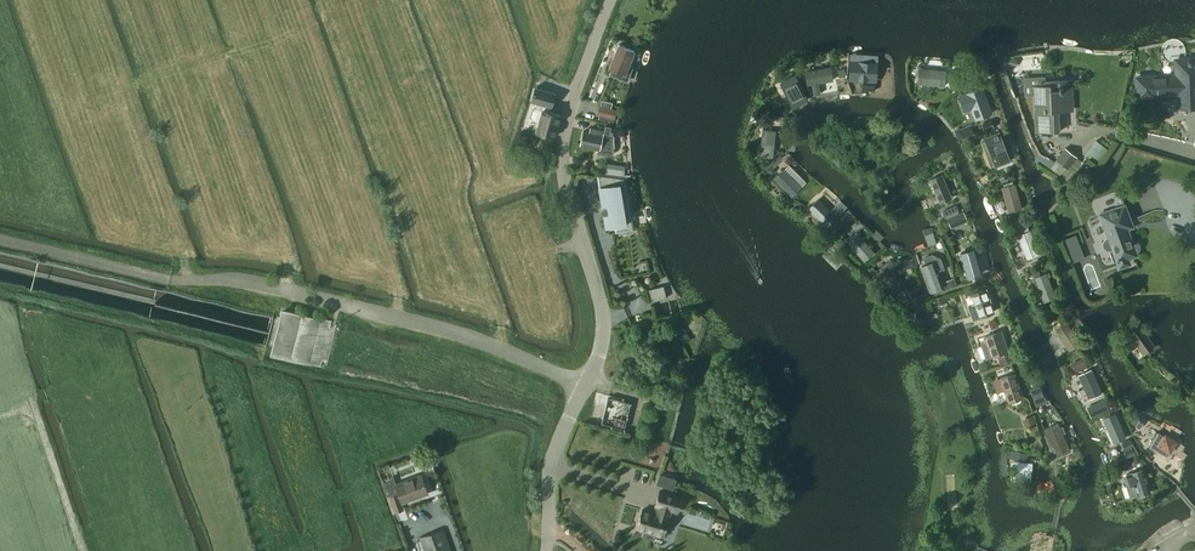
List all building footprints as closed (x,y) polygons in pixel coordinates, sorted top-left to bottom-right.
[(634,51),(619,45),(609,68),(611,69),(609,75),(613,76),(613,75),(627,81),(632,68),(628,66),(634,51)] [(1002,64),(1016,67),(1018,59),(1004,56),(1002,64)] [(1136,75),(1137,98),(1156,97),(1156,95),(1176,95),(1177,108),(1194,107),(1194,57),(1173,58),(1174,73),(1136,75)] [(851,60),(850,77),(874,78),(875,61),(851,60)] [(831,66),(804,71),(807,85),(812,84),(814,95),(821,94),(819,83),(833,81),(831,66)] [(844,68),(838,69),(839,77),(846,76),(844,68)] [(945,86),(946,70),(918,68),(917,84),(945,86)] [(950,70),(949,84),(958,84),(959,71),(950,70)] [(795,76),(782,82),(793,106),(806,100),(795,76)] [(1041,85),(1033,85),(1035,132),(1059,131),(1059,111),(1073,111),(1072,80),(1045,81),(1040,81),(1041,85)] [(552,108),(556,93),(535,87),(530,102),(537,104),(536,108),(532,109),(530,116),(532,119),(539,121),(537,129),(536,129),(536,132),(553,137),(560,115),(550,111),(551,108),(552,108)] [(979,88),(959,95),(965,111),(972,108),(976,119),(991,114),(981,87),(979,88)] [(771,99),(768,105),(776,109),(780,103),(771,99)] [(1125,108),(1124,109),(1125,110),(1125,111),(1126,112),(1126,113),(1127,113),(1127,114),(1128,114),(1129,114),(1130,114),(1131,114),(1132,114),(1133,113),(1134,112),(1135,111),(1135,110),(1135,109),(1135,108),(1135,107),(1134,106),(1134,105),(1133,105),(1132,104),(1131,104),(1130,104),(1129,104),(1128,104),(1127,104),(1126,105),(1125,106),(1125,107),(1125,108)] [(615,119),(617,109),(599,105),(597,114),(615,119)] [(991,121),(982,124),(984,131),(993,128),(991,121)] [(610,132),(611,128),(604,126),(603,130),(591,127),(590,132),(583,130),(580,144),(598,149),(597,154),(607,156),(608,156),(609,156),(610,156),(611,155),(612,155),(612,154),(613,153),(613,152),(612,134),(613,132),(610,132)] [(773,157),(775,130),(762,129),(760,155),(773,157)] [(998,131),(983,136),(994,165),(1002,162),(1009,159),(998,131)] [(1065,147),(1055,159),(1068,169),(1077,157),(1065,147)] [(532,151),(524,154),(537,161),(536,163),(546,168),(548,159),(532,151)] [(595,162),(594,169),(611,171),(610,174),(621,175),(623,175),(623,174),(624,174),(625,166),(622,165),(608,163),(595,162)] [(802,187),(783,168),(773,178),(792,197),(802,187)] [(929,179),(939,203),(952,198),(942,173),(929,179)] [(599,175),(601,188),(600,188),(603,207),(601,214),(604,215),(606,227),(615,226),(616,232),(626,230),(625,219),(629,206),(622,204),(619,185),(625,184),(624,179),(599,175)] [(1022,208),(1015,183),(1001,187),(1008,212),(1022,208)] [(836,216),(818,198),(808,208),(827,226),(836,216)] [(1112,251),(1113,250),(1119,267),(1130,263),(1128,258),(1137,254),(1136,252),(1138,250),(1139,247),(1139,244),(1137,242),(1134,241),(1132,241),(1127,227),(1129,227),(1131,222),(1130,220),(1124,204),(1104,212),(1110,228),(1105,230),(1108,236),(1107,237),(1106,238),(1105,238),(1104,239),(1104,241),(1103,242),(1103,243),(1103,244),(1103,245),(1104,246),(1104,248),(1105,248),(1106,249),(1107,250),(1108,250),(1109,251),(1111,251),(1112,251)] [(956,205),(941,211),(944,217),(958,211),(956,205)] [(840,212),(834,207),(831,210),(837,216),(840,212)] [(955,216),(948,218),(952,227),(958,225),(955,216)] [(1027,217),(1010,224),(1013,232),(1027,226),(1026,225),(1030,224),(1027,217)] [(1040,254),(1031,229),(1017,234),(1027,259),(1040,254)] [(875,253),(857,232),(846,241),(864,261),(875,253)] [(1076,234),(1065,238),(1070,251),(1081,247),(1076,234)] [(974,248),(961,252),(968,278),(981,274),(974,248)] [(912,259),(904,261),(907,269),(914,267),(912,259)] [(871,267),(874,270),(882,265),(879,261),(871,267)] [(943,286),(934,261),(920,266),(926,284),(929,291),(937,289),(943,286)] [(891,266),(880,274),(895,294),(906,286),(891,266)] [(1056,297),(1046,272),(1033,277),(1043,302),(1056,297)] [(953,279),(945,281),(948,288),(955,286),(953,279)] [(649,290),(652,301),(666,298),(663,286),(649,290)] [(995,312),(987,289),(973,293),(981,316),(995,312)] [(944,296),(935,299),(937,306),(947,303),(944,296)] [(280,315),(270,354),(299,361),(320,367),(332,321),(292,311),(289,310),(281,308),(280,315)] [(1073,346),(1079,342),(1065,321),(1055,328),(1068,349),(1073,346)] [(1155,347),(1140,324),(1127,333),(1128,334),(1123,337),(1132,350),(1137,347),(1142,355),(1155,347)] [(986,337),(992,356),(1008,351),(1002,331),(986,337)] [(1009,355),(998,359),(1000,364),(1011,360),(1009,355)] [(1102,393),(1091,368),(1078,374),(1088,399),(1102,393)] [(1023,397),(1015,374),(1001,378),(1009,401),(1023,397)] [(1179,378),(1177,386),(1184,388),(1186,380),(1179,378)] [(1038,387),(1030,390),(1033,398),(1041,395),(1038,387)] [(1111,409),(1107,399),(1097,403),(1102,413),(1111,409)] [(1127,438),(1116,412),(1102,418),(1113,444),(1127,438)] [(616,418),(614,424),(623,426),(624,420),(616,418)] [(1059,423),(1045,429),(1057,456),(1070,450),(1059,423)] [(1148,446),(1166,456),(1168,452),(1170,453),(1176,442),(1165,435),(1164,436),(1157,432),(1148,446)] [(1135,454),(1131,446),(1123,450),(1127,458),(1135,454)] [(1036,458),(1022,453),(1016,469),(1030,475),(1036,458)] [(1130,461),(1124,463),(1124,464),(1125,470),(1133,468),(1130,461)] [(1131,473),(1127,474),(1130,486),(1134,485),(1138,496),(1151,492),(1143,468),(1131,472),(1131,473)] [(396,483),(395,478),(384,482),(389,496),(399,493),(402,503),(428,493),(421,474),(396,483)] [(657,484),(673,489),(676,480),(660,475),(657,484)] [(637,528),(645,531),(643,536),(652,539),(654,533),(663,536),(664,533),(668,534),(671,522),(668,521),(669,518),(668,517),(670,510),(678,513),(682,498),(660,491),(655,505),(661,507),(659,514),(642,509),(637,528)] [(421,540),(425,550),(451,550),(443,529),(420,537),(421,540)]
